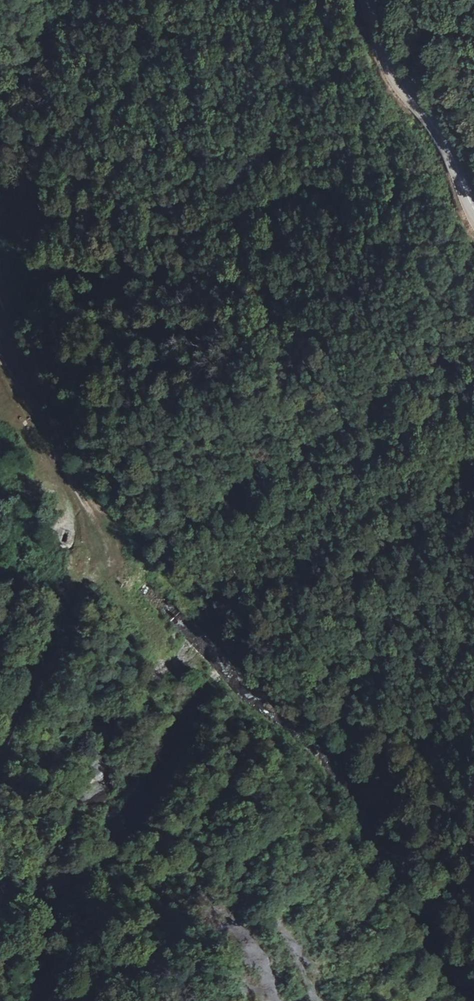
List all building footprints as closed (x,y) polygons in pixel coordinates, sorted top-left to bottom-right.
[(74,422),(65,399),(62,401),(57,402),(65,424),(74,422)]
